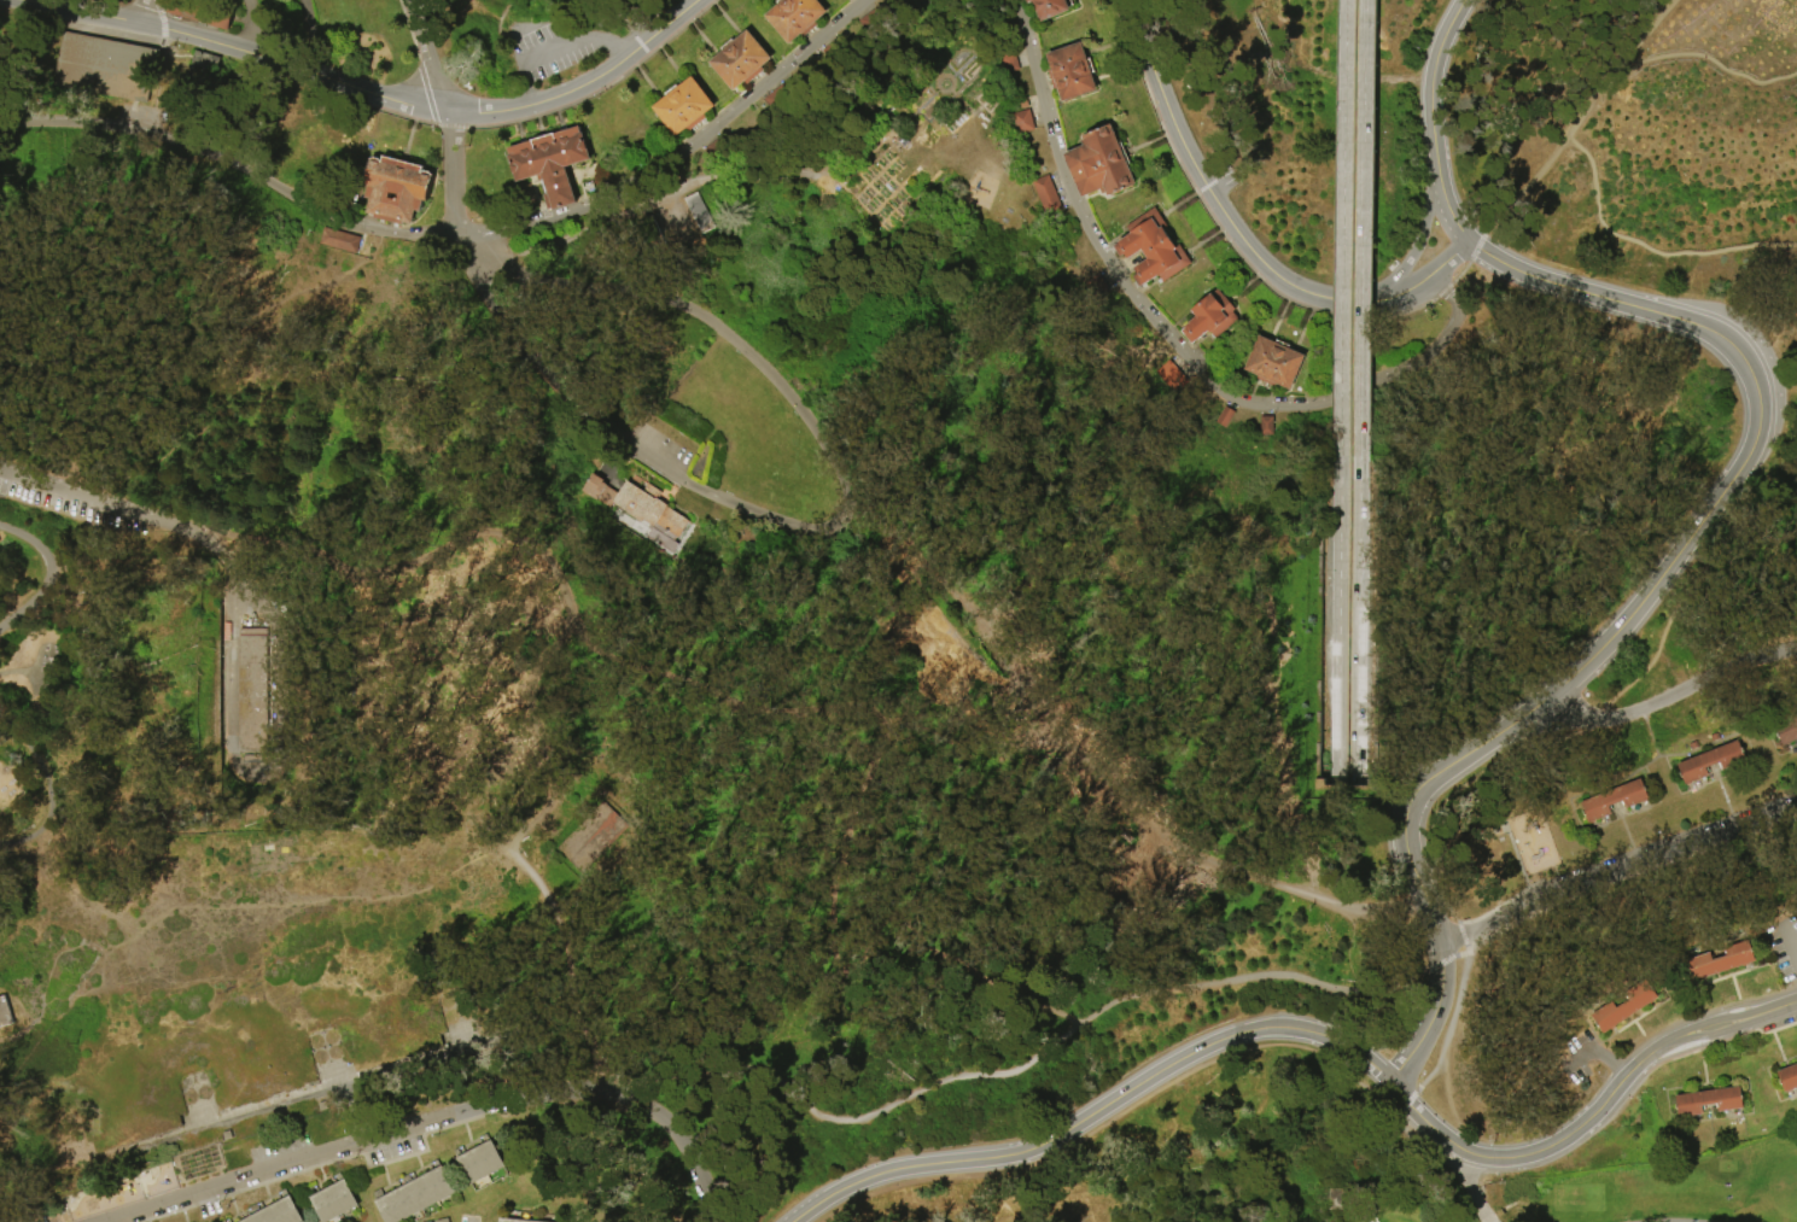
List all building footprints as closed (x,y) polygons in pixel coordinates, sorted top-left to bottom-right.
[(778,2),(781,0),(819,0),(829,12),(818,22),(821,24),(803,40),(799,37),(789,45),(766,17),(780,5),(778,2)] [(1029,5),(1027,0),(1071,0),(1074,7),(1070,8),(1072,11),(1043,23),(1034,2),(1029,5)] [(749,30),(774,59),(763,69),(765,71),(764,72),(766,74),(763,76),(762,75),(752,83),(753,84),(751,87),(748,86),(746,83),(735,92),(711,64),(724,52),(723,49),(734,40),(736,42),(749,30)] [(144,46),(61,31),(54,73),(93,80),(94,76),(111,79),(110,85),(136,90),(141,62),(153,64),(156,50),(144,47),(144,46)] [(1048,55),(1083,43),(1089,60),(1092,59),(1096,72),(1093,74),(1099,92),(1064,103),(1060,92),(1056,93),(1049,69),(1052,68),(1048,55)] [(214,72),(218,57),(193,50),(189,65),(214,72)] [(1015,51),(1021,71),(1005,75),(1000,55),(1015,51)] [(694,77),(717,106),(706,115),(708,118),(707,118),(710,122),(706,124),(704,122),(694,129),(695,131),(692,134),(690,131),(689,133),(687,129),(676,138),(654,109),(669,97),(666,95),(678,86),(681,88),(694,77)] [(1027,99),(1029,107),(1022,110),(1020,101),(1027,99)] [(1031,110),(1037,130),(1020,135),(1013,116),(1031,110)] [(1064,156),(1085,146),(1083,142),(1085,141),(1084,138),(1113,124),(1120,144),(1122,142),(1132,165),(1130,166),(1138,186),(1109,198),(1108,194),(1104,195),(1102,191),(1083,199),(1064,156)] [(593,159),(567,168),(579,205),(554,212),(554,211),(549,212),(544,195),(549,194),(543,175),(518,183),(507,150),(583,127),(593,159)] [(414,226),(368,214),(372,200),(366,199),(369,187),(366,186),(373,159),(384,163),(385,158),(425,169),(424,174),(436,176),(428,203),(425,201),(422,214),(418,212),(414,226)] [(1049,175),(1063,210),(1046,217),(1033,182),(1049,175)] [(699,193),(717,228),(704,235),(685,200),(699,193)] [(1194,265),(1165,283),(1160,276),(1140,288),(1133,277),(1139,274),(1136,268),(1149,259),(1144,251),(1131,259),(1127,255),(1121,258),(1114,247),(1120,244),(1119,242),(1133,234),(1128,227),(1157,209),(1169,227),(1166,229),(1178,247),(1182,246),(1194,265)] [(323,228),(362,239),(357,256),(319,245),(323,228)] [(1218,339),(1214,334),(1213,334),(1210,332),(1198,343),(1197,341),(1194,345),(1182,332),(1186,328),(1186,327),(1197,317),(1194,312),(1192,311),(1213,293),(1214,294),(1219,291),(1226,298),(1227,298),(1238,311),(1235,314),(1241,320),(1218,339)] [(1293,391),(1279,386),(1278,388),(1256,379),(1258,376),(1245,372),(1260,337),(1277,344),(1278,341),(1291,347),(1290,350),(1307,357),(1293,391)] [(1171,361),(1190,382),(1177,393),(1157,373),(1171,361)] [(1226,407),(1236,413),(1225,428),(1217,422),(1226,407)] [(1261,417),(1274,417),(1274,437),(1261,437),(1261,417)] [(630,480),(646,491),(649,484),(664,493),(660,499),(670,505),(669,508),(692,522),(679,539),(657,525),(653,530),(614,504),(630,480)] [(609,511),(649,538),(647,543),(607,516),(609,511)] [(269,632),(273,753),(240,754),(238,633),(269,632)] [(1775,727),(1796,717),(1796,742),(1785,748),(1775,727)] [(1711,737),(1720,733),(1722,739),(1714,743),(1711,737)] [(1678,765),(1739,741),(1748,762),(1731,768),(1732,771),(1729,772),(1728,770),(1725,771),(1723,767),(1721,768),(1720,765),(1709,768),(1710,773),(1709,773),(1710,777),(1706,779),(1708,782),(1704,783),(1703,780),(1686,787),(1684,778),(1681,778),(1680,774),(1681,773),(1678,765)] [(1691,746),(1698,742),(1700,748),(1693,752),(1691,746)] [(1622,779),(1614,783),(1611,777),(1620,773),(1622,779)] [(1643,779),(1651,801),(1634,807),(1635,809),(1632,811),(1630,808),(1628,811),(1626,806),(1624,807),(1623,803),(1612,807),(1614,811),(1612,812),(1614,815),(1610,817),(1611,819),(1606,822),(1606,819),(1589,825),(1581,803),(1643,779)] [(1604,787),(1595,790),(1593,784),(1601,780),(1604,787)] [(1688,961),(1705,955),(1704,953),(1708,952),(1709,954),(1713,953),(1714,958),(1716,957),(1717,960),(1727,957),(1726,953),(1727,953),(1726,949),(1731,947),(1729,945),(1733,943),(1734,946),(1750,941),(1754,949),(1755,949),(1756,953),(1755,953),(1757,963),(1694,983),(1692,975),(1691,975),(1690,971),(1691,970),(1688,961)] [(1659,999),(1605,1035),(1593,1017),(1608,1007),(1606,1004),(1610,1002),(1611,1005),(1615,1002),(1617,1005),(1618,1004),(1621,1007),(1629,1001),(1627,998),(1629,996),(1627,994),(1629,992),(1628,989),(1630,988),(1633,990),(1647,980),(1652,988),(1655,987),(1656,990),(1655,992),(1659,999)] [(16,1023),(0,1029),(0,997),(6,995),(16,1023)] [(1778,1072),(1796,1065),(1796,1090),(1786,1094),(1778,1072)] [(1676,1097),(1741,1087),(1745,1110),(1728,1112),(1728,1115),(1725,1116),(1725,1113),(1720,1113),(1720,1110),(1717,1110),(1716,1105),(1705,1107),(1706,1112),(1704,1112),(1705,1116),(1700,1117),(1702,1119),(1698,1119),(1697,1117),(1680,1119),(1678,1110),(1676,1111),(1676,1106),(1678,1106),(1676,1097)] [(489,1134),(507,1168),(471,1187),(456,1159),(459,1158),(455,1152),(463,1147),(467,1154),(484,1146),(480,1139),(489,1134)] [(457,1194),(404,1221),(386,1221),(375,1203),(378,1201),(374,1194),(383,1189),(386,1197),(402,1189),(398,1182),(415,1174),(419,1180),(434,1171),(431,1165),(438,1160),(442,1168),(444,1167),(457,1194)] [(361,1208),(332,1221),(323,1221),(310,1199),(313,1198),(309,1192),(317,1188),(321,1194),(337,1186),(333,1179),(342,1175),(345,1182),(348,1181),(361,1208)] [(292,1197),(306,1221),(243,1221),(250,1218),(247,1211),(263,1204),(267,1210),(282,1201),(279,1194),(287,1191),(291,1198),(292,1197)]
